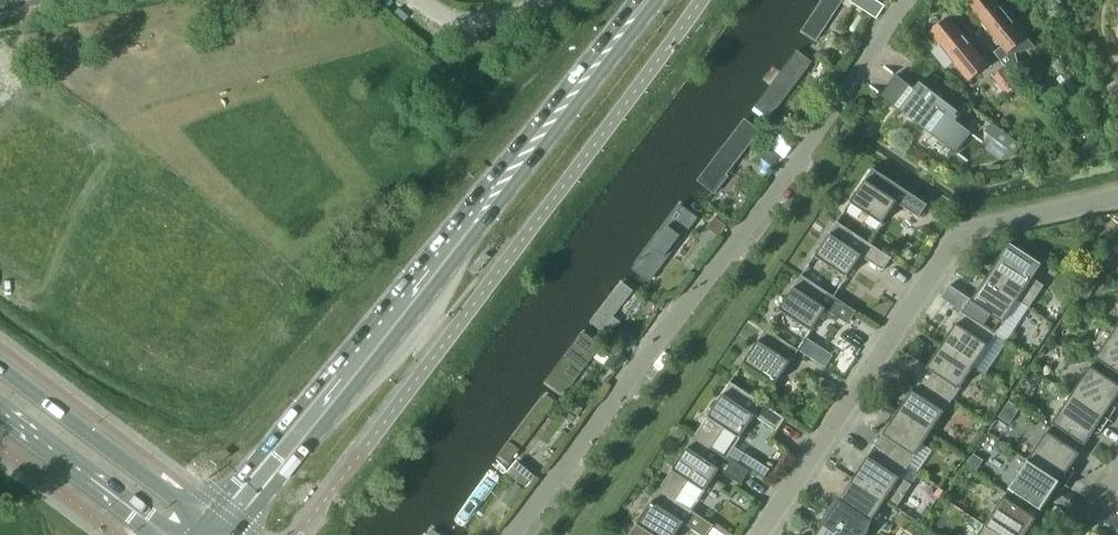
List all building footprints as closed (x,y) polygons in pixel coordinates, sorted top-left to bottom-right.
[(801,31),(818,41),(844,0),(821,0),(801,31)] [(877,0),(852,0),(851,2),(877,19),(886,5),(877,0)] [(1002,44),(994,51),(1012,74),(1020,67),(1017,51),(1036,48),(997,0),(969,0),(967,2),(990,31),(991,31),(1002,44)] [(930,31),(940,43),(932,50),(946,67),(954,61),(969,79),(989,64),(949,16),(930,31)] [(798,49),(752,109),(768,121),(813,60),(798,49)] [(1004,68),(994,76),(1007,92),(1017,83),(1004,68)] [(914,88),(896,74),(881,94),(955,152),(971,132),(955,119),(968,104),(949,89),(945,94),(934,85),(931,89),(920,81),(914,88)] [(1022,146),(991,122),(985,130),(1015,154),(1022,146)] [(745,124),(708,172),(722,183),(759,135),(745,124)] [(773,166),(782,155),(771,146),(762,158),(773,166)] [(905,189),(873,167),(837,221),(870,242),(905,189)] [(681,203),(630,270),(648,283),(698,216),(681,203)] [(716,217),(708,227),(718,235),(725,225),(716,217)] [(837,221),(801,274),(834,296),(861,255),(883,269),(892,257),(870,242),(837,221)] [(985,278),(1018,300),(1029,307),(1044,285),(1033,277),(1040,266),(1008,244),(985,278)] [(801,274),(766,328),(798,349),(826,308),(848,323),(856,310),(834,296),(801,274)] [(626,277),(591,322),(608,335),(643,291),(626,277)] [(996,333),(1018,300),(985,278),(963,311),(996,333)] [(1088,279),(1081,291),(1089,297),(1097,285),(1088,279)] [(996,333),(963,311),(941,345),(974,366),(996,333)] [(763,403),(798,349),(766,328),(730,381),(763,403)] [(1115,329),(1096,357),(1117,371),(1117,330),(1115,329)] [(583,332),(544,383),(562,397),(601,345),(583,332)] [(621,343),(629,350),(637,340),(629,333),(621,343)] [(952,400),(974,366),(941,345),(927,366),(906,351),(897,364),(919,378),(952,400)] [(833,355),(820,346),(812,358),(825,367),(833,355)] [(617,349),(606,363),(616,371),(627,357),(617,349)] [(1110,419),(1117,407),(1112,403),(1117,394),(1117,383),(1091,365),(1072,394),(1110,419)] [(919,378),(897,411),(930,433),(952,400),(919,378)] [(785,417),(763,403),(730,381),(695,435),(727,456),(755,415),(777,430),(785,417)] [(548,390),(496,457),(509,467),(560,399),(548,390)] [(1110,419),(1072,394),(1053,422),(1085,444),(1096,426),(1102,430),(1110,419)] [(1010,424),(1020,408),(1009,401),(999,416),(1010,424)] [(916,454),(930,433),(897,411),(875,444),(915,471),(923,459),(916,454)] [(1028,459),(1066,484),(1074,472),(1068,469),(1079,452),(1047,431),(1028,459)] [(695,435),(659,488),(692,510),(719,469),(741,483),(749,471),(727,456),(695,435)] [(919,473),(915,471),(875,444),(853,477),(885,499),(897,507),(919,473)] [(976,471),(989,452),(979,446),(967,465),(976,471)] [(1059,496),(1066,484),(1028,459),(1009,488),(1042,509),(1053,492),(1059,496)] [(518,460),(507,472),(525,488),(536,475),(518,460)] [(750,470),(764,479),(770,468),(757,460),(750,470)] [(490,468),(452,520),(463,528),(502,477),(490,468)] [(863,532),(885,499),(853,477),(831,511),(863,532)] [(628,534),(675,534),(684,522),(703,534),(707,534),(714,524),(692,510),(659,488),(628,534)] [(1001,534),(1026,534),(1025,534),(1036,517),(1004,496),(985,525),(1001,534)] [(831,511),(815,534),(862,534),(863,532),(831,511)] [(433,534),(454,534),(441,524),(433,534)] [(985,525),(978,534),(1001,534),(985,525)]
